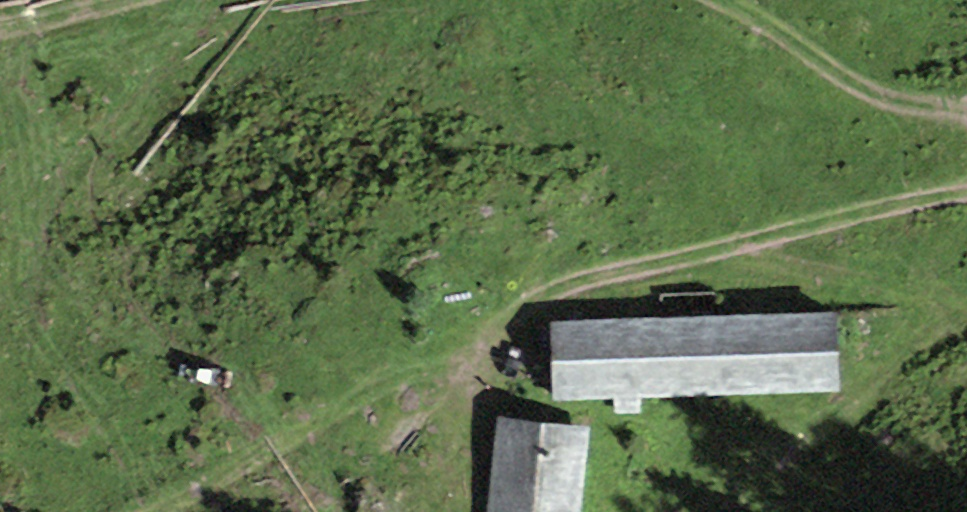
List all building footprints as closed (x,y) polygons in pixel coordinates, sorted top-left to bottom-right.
[(840,313),(565,316),(566,403),(841,400),(840,313)] [(600,417),(510,404),(494,511),(586,511),(600,417)]
